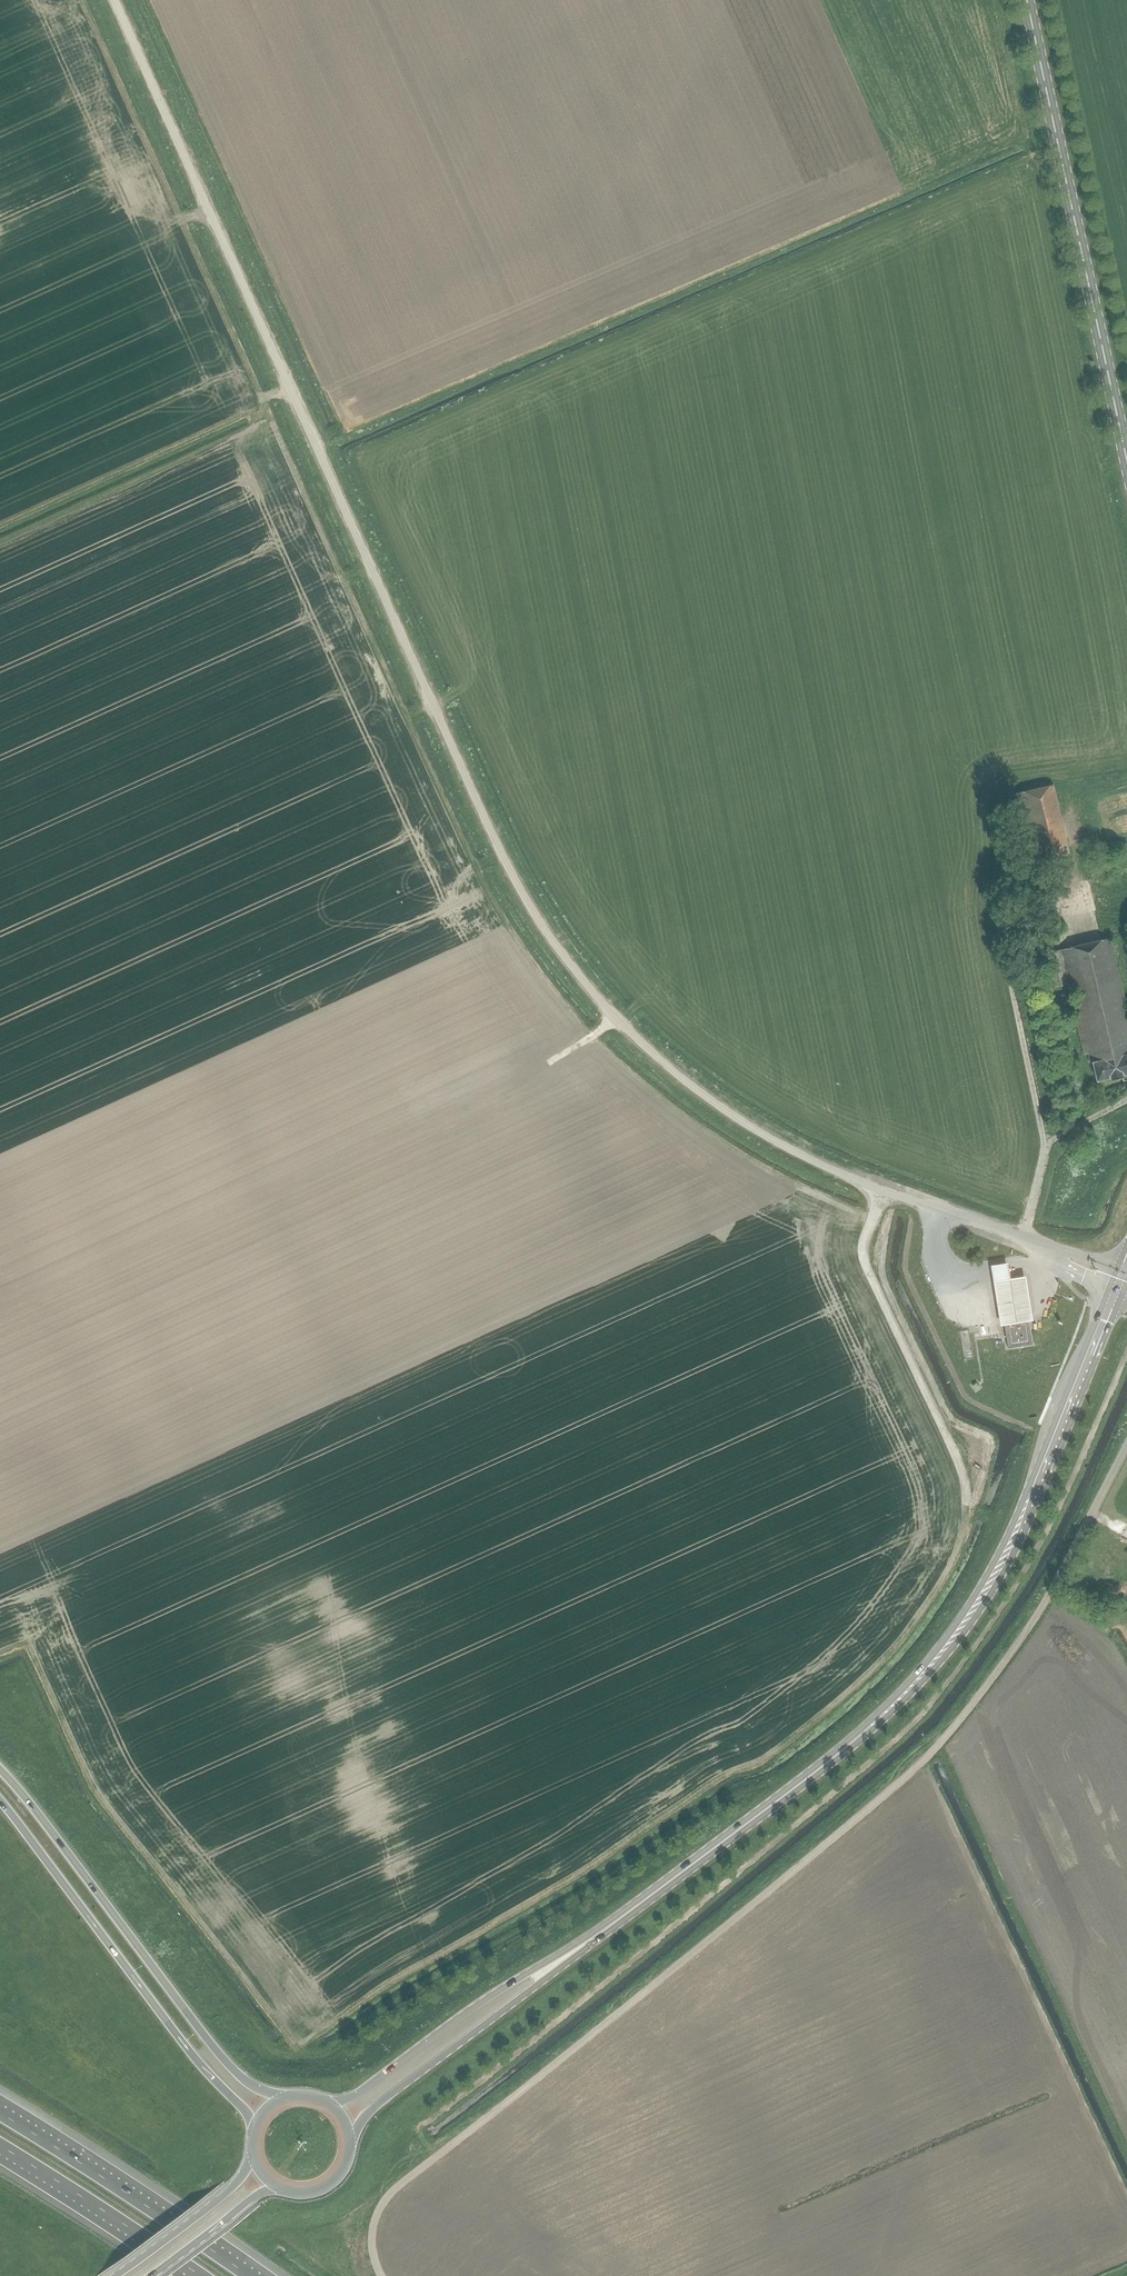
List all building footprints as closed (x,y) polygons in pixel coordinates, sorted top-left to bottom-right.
[(1061,782),(1018,791),(1021,808),(1043,803),(1047,827),(1057,824),(1061,842),(1071,840),(1073,848),(1075,848),(1061,782)] [(1044,954),(1052,988),(1068,984),(1071,995),(1084,1054),(1088,1053),(1090,1063),(1093,1063),(1097,1080),(1110,1077),(1111,1080),(1123,1076),(1122,1074),(1126,1073),(1126,1010),(1111,938),(1044,954)] [(990,1267),(1000,1325),(1004,1325),(1028,1321),(1032,1320),(1025,1277),(1009,1280),(1006,1264),(990,1267)] [(1004,1325),(1008,1348),(1032,1344),(1028,1321),(1004,1325)]
